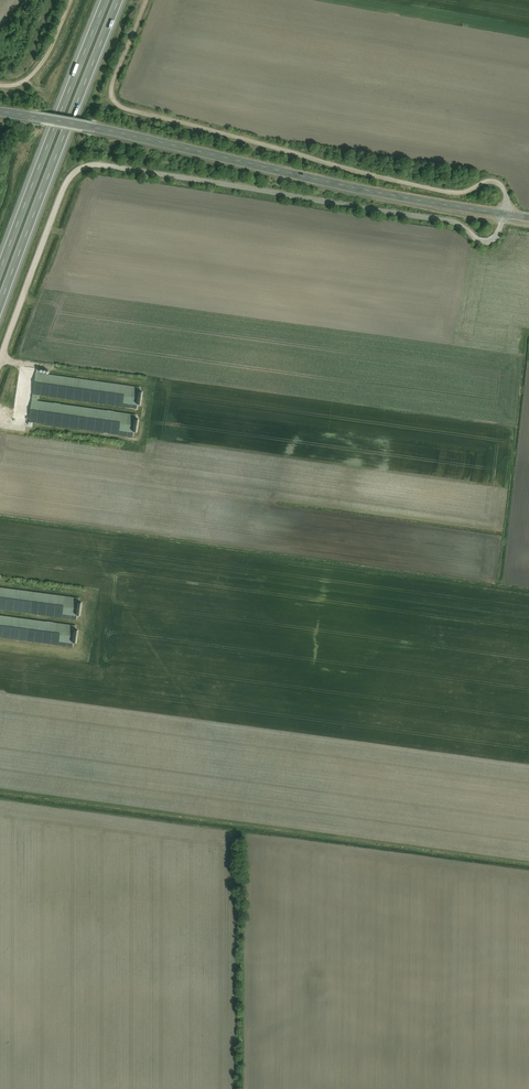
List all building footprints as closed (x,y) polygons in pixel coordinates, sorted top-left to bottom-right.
[(144,386),(38,372),(36,390),(142,404),(144,386)] [(140,414),(34,400),(32,417),(137,431),(140,414)] [(0,586),(0,605),(80,615),(82,597),(0,586)] [(0,615),(0,632),(76,642),(78,625),(0,615)]
